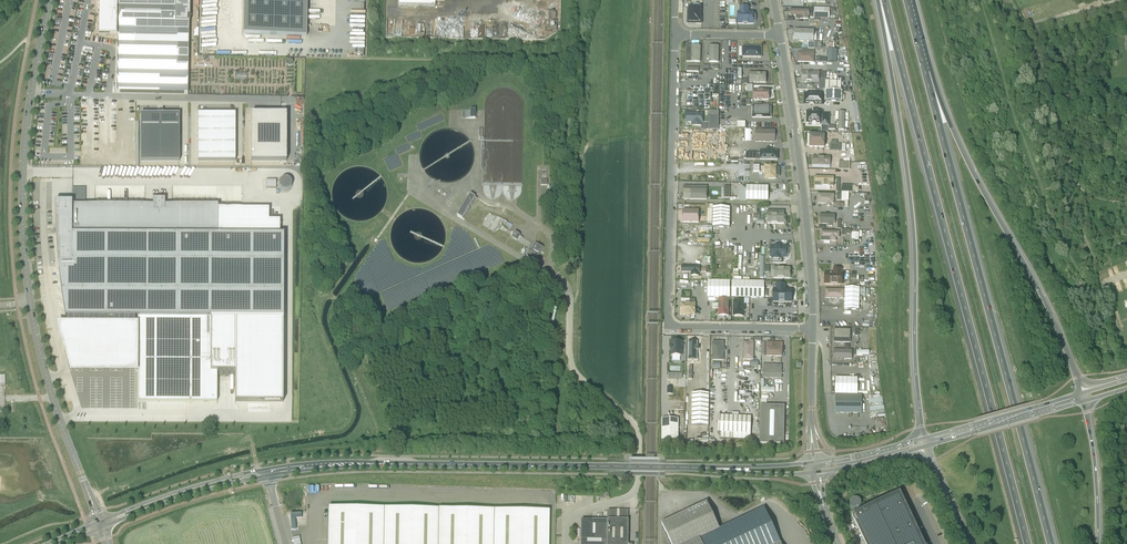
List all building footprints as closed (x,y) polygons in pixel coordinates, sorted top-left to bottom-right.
[(114,0),(118,0),(117,30),(117,92),(159,94),(187,94),(189,61),(189,22),(190,22),(190,19),(190,0),(114,0)] [(307,0),(244,0),(243,35),(307,36),(307,0)] [(737,24),(753,24),(754,22),(754,21),(754,19),(754,17),(753,16),(747,15),(747,7),(740,7),(740,15),(737,15),(737,24)] [(811,8),(810,18),(814,18),(814,21),(820,21),(820,18),(829,18),(830,8),(814,8),(811,8)] [(796,16),(796,19),(810,19),(810,9),(791,9),(791,16),(796,16)] [(700,10),(690,10),(689,11),(687,22),(699,22),(700,10)] [(812,29),(793,29),(793,43),(812,43),(812,29)] [(691,55),(687,55),(686,62),(700,62),(701,46),(691,46),(691,55)] [(707,56),(707,59),(709,59),(709,60),(718,61),(719,46),(709,46),(709,56),(707,56)] [(761,47),(743,46),(743,57),(761,57),(761,47)] [(828,49),(827,62),(836,62),(837,50),(828,49)] [(815,52),(797,52),(797,62),(815,62),(815,52)] [(820,72),(800,71),(800,83),(820,83),(820,72)] [(750,73),(750,82),(766,83),(766,73),(750,73)] [(739,108),(746,108),(746,98),(748,98),(748,95),(746,95),(746,90),(739,90),(739,108)] [(842,91),(842,90),(825,90),(825,94),(825,101),(842,101),(842,91)] [(754,91),(753,100),(769,100),(769,91),(754,91)] [(823,93),(804,93),(804,103),(823,103),(823,93)] [(771,117),(771,110),(771,105),(753,105),(752,117),(771,117)] [(813,112),(808,112),(807,122),(821,122),(821,124),(829,125),(829,114),(821,114),(821,112),(817,112),(817,111),(813,111),(813,112)] [(835,121),(836,121),(836,125),(839,125),(839,130),(844,130),(845,112),(837,112),(836,112),(835,121)] [(703,113),(685,113),(685,122),(692,122),(692,126),(701,126),(701,122),(703,122),(703,113)] [(179,120),(179,114),(163,114),(157,114),(141,114),(141,161),(179,161),(179,120)] [(198,161),(235,161),(235,114),(198,114),(198,161)] [(265,114),(251,114),(251,161),(286,161),(286,114),(281,114),(265,114)] [(756,130),(756,141),(775,142),(775,131),(756,130)] [(825,135),(809,135),(809,148),(825,148),(825,135)] [(778,152),(760,151),(760,160),(778,160),(778,152)] [(832,156),(812,156),(812,167),(832,167),(832,156)] [(776,165),(766,165),(765,179),(776,179),(776,176),(780,176),(780,167),(776,167),(776,165)] [(834,176),(813,176),(813,187),(834,187),(834,176)] [(291,190),(291,179),(280,180),(280,191),(291,190)] [(266,188),(276,188),(276,180),(266,180),(266,188)] [(684,186),(684,199),(708,199),(708,186),(684,186)] [(767,188),(744,188),(744,201),(766,201),(767,188)] [(457,216),(465,220),(477,199),(470,195),(457,216)] [(834,195),(817,195),(817,205),(834,205),(834,195)] [(72,202),(55,201),(55,223),(56,233),(57,251),(58,263),(61,290),(65,317),(283,318),(284,234),(280,234),(280,220),(269,220),(269,208),(218,208),(218,205),(165,205),(165,199),(153,199),(153,205),(72,204),(72,202)] [(713,209),(713,229),(728,229),(728,209),(713,209)] [(784,210),(764,210),(765,224),(784,223),(784,210)] [(700,213),(690,213),(690,223),(700,223),(700,213)] [(826,225),(836,225),(836,214),(820,214),(820,228),(826,228),(826,225)] [(839,231),(820,231),(820,238),(829,238),(829,241),(836,241),(836,238),(839,238),(839,231)] [(512,238),(517,241),(520,235),(515,232),(512,238)] [(530,251),(539,256),(544,248),(535,243),(530,251)] [(787,246),(769,245),(769,258),(787,258),(787,246)] [(528,258),(534,262),(538,256),(531,252),(528,258)] [(770,271),(770,265),(764,265),(764,256),(761,256),(761,277),(764,277),(764,271),(770,271)] [(790,268),(772,268),(772,277),(772,279),(790,279),(790,268)] [(834,273),(825,273),(825,284),(842,284),(842,274),(842,269),(834,269),(834,273)] [(727,282),(706,282),(706,298),(727,298),(727,282)] [(790,282),(772,282),(772,302),(792,302),(792,289),(790,289),(790,282)] [(759,284),(732,284),(732,299),(758,299),(759,284)] [(844,290),(825,289),(825,298),(844,298),(844,290)] [(860,311),(860,291),(845,290),(844,311),(860,311)] [(698,302),(681,302),(681,318),(698,319),(698,302)] [(723,303),(714,303),(714,317),(724,317),(723,303)] [(745,303),(731,303),(731,319),(745,319),(745,303)] [(671,346),(671,350),(672,350),(672,355),(681,355),(681,350),(682,350),(682,346),(680,346),(680,341),(682,341),(672,341),(672,346),(671,346)] [(698,360),(698,341),(693,341),(692,350),(689,350),(689,360),(698,360)] [(724,343),(711,342),(710,361),(723,361),(724,343)] [(754,343),(743,343),(743,358),(753,358),(754,343)] [(782,343),(766,343),(766,356),(782,356),(782,343)] [(834,352),(834,365),(849,365),(850,352),(834,352)] [(781,365),(763,364),(762,378),(781,379),(781,365)] [(668,373),(668,383),(684,383),(684,373),(668,373)] [(856,380),(835,380),(835,396),(856,395),(856,380)] [(691,427),(708,427),(708,394),(692,394),(691,427)] [(883,394),(868,396),(869,406),(870,406),(871,412),(878,412),(878,411),(885,410),(883,394)] [(835,396),(835,413),(862,414),(862,395),(856,395),(835,396)] [(756,409),(757,443),(782,442),(781,409),(756,409)] [(662,441),(679,441),(679,418),(662,418),(662,441)] [(747,418),(720,419),(720,439),(748,439),(747,418)] [(866,543),(925,543),(905,502),(900,491),(852,514),(866,543)] [(856,512),(863,505),(856,498),(849,505),(856,512)] [(764,508),(719,529),(707,502),(662,523),(672,543),(781,543),(764,508)] [(438,509),(329,507),(328,543),(549,543),(549,511),(448,509),(438,509)] [(629,519),(628,519),(629,510),(609,509),(608,519),(608,520),(608,540),(581,540),(581,543),(628,543),(629,519)] [(292,530),(296,530),(295,519),(294,519),(294,518),(302,518),(301,514),(291,514),(291,518),(293,518),(293,519),(291,519),(292,530)] [(581,524),(581,540),(608,540),(608,520),(581,519),(581,524)] [(295,543),(302,543),(300,536),(293,537),(295,543)]
